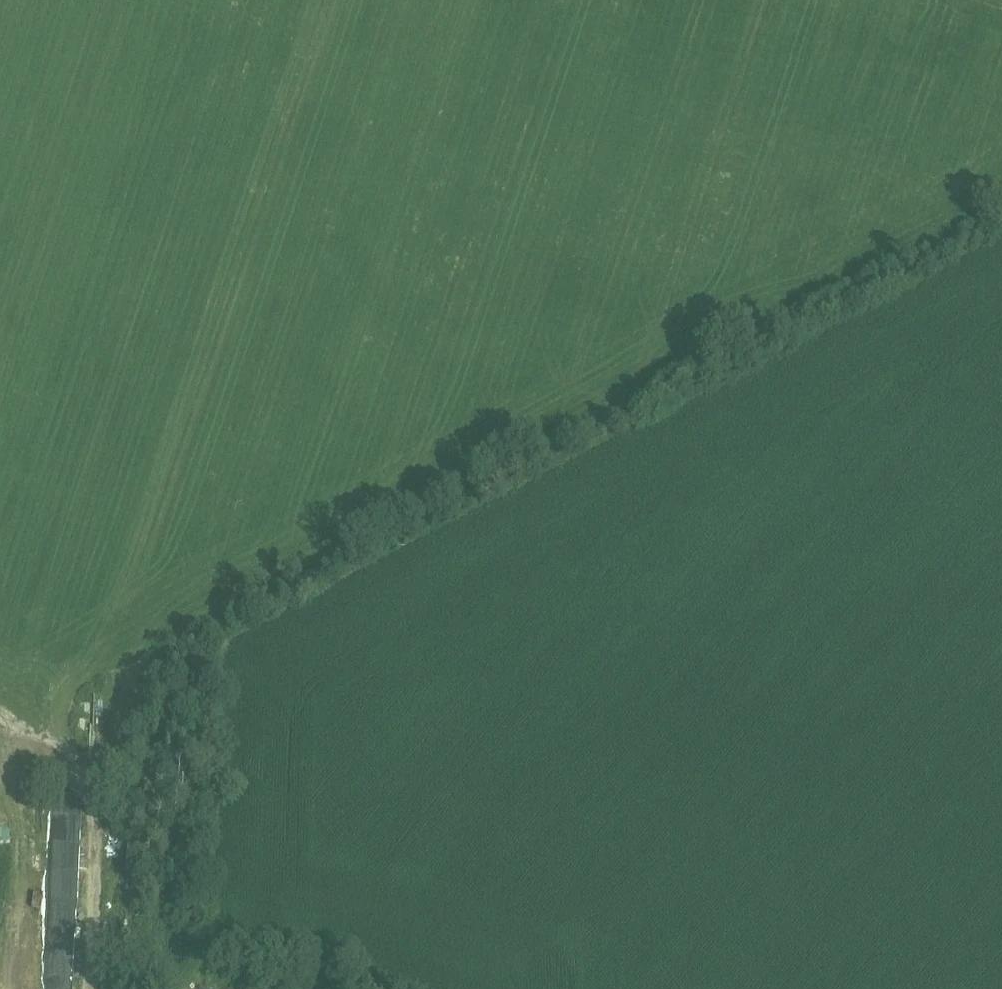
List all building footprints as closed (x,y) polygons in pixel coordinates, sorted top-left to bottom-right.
[(75,864),(73,849),(52,852),(54,866),(75,864)]
